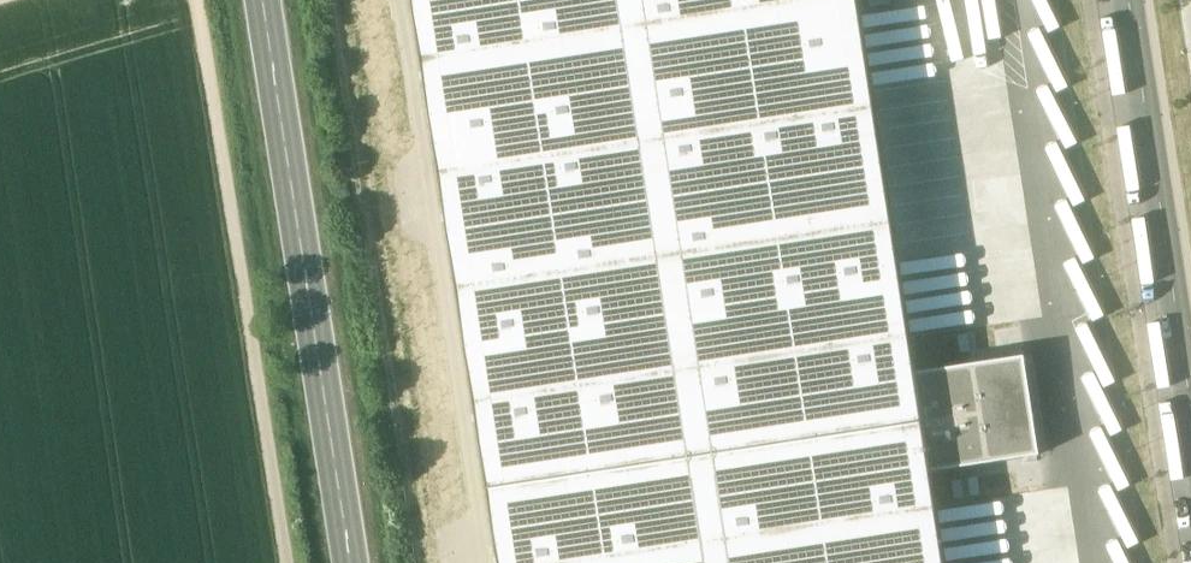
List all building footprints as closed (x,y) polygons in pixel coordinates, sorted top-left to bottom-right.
[(495,562),(943,562),(928,471),(912,374),(851,0),(404,0),(495,562)] [(1021,356),(912,374),(928,471),(1036,453),(1021,356)]
